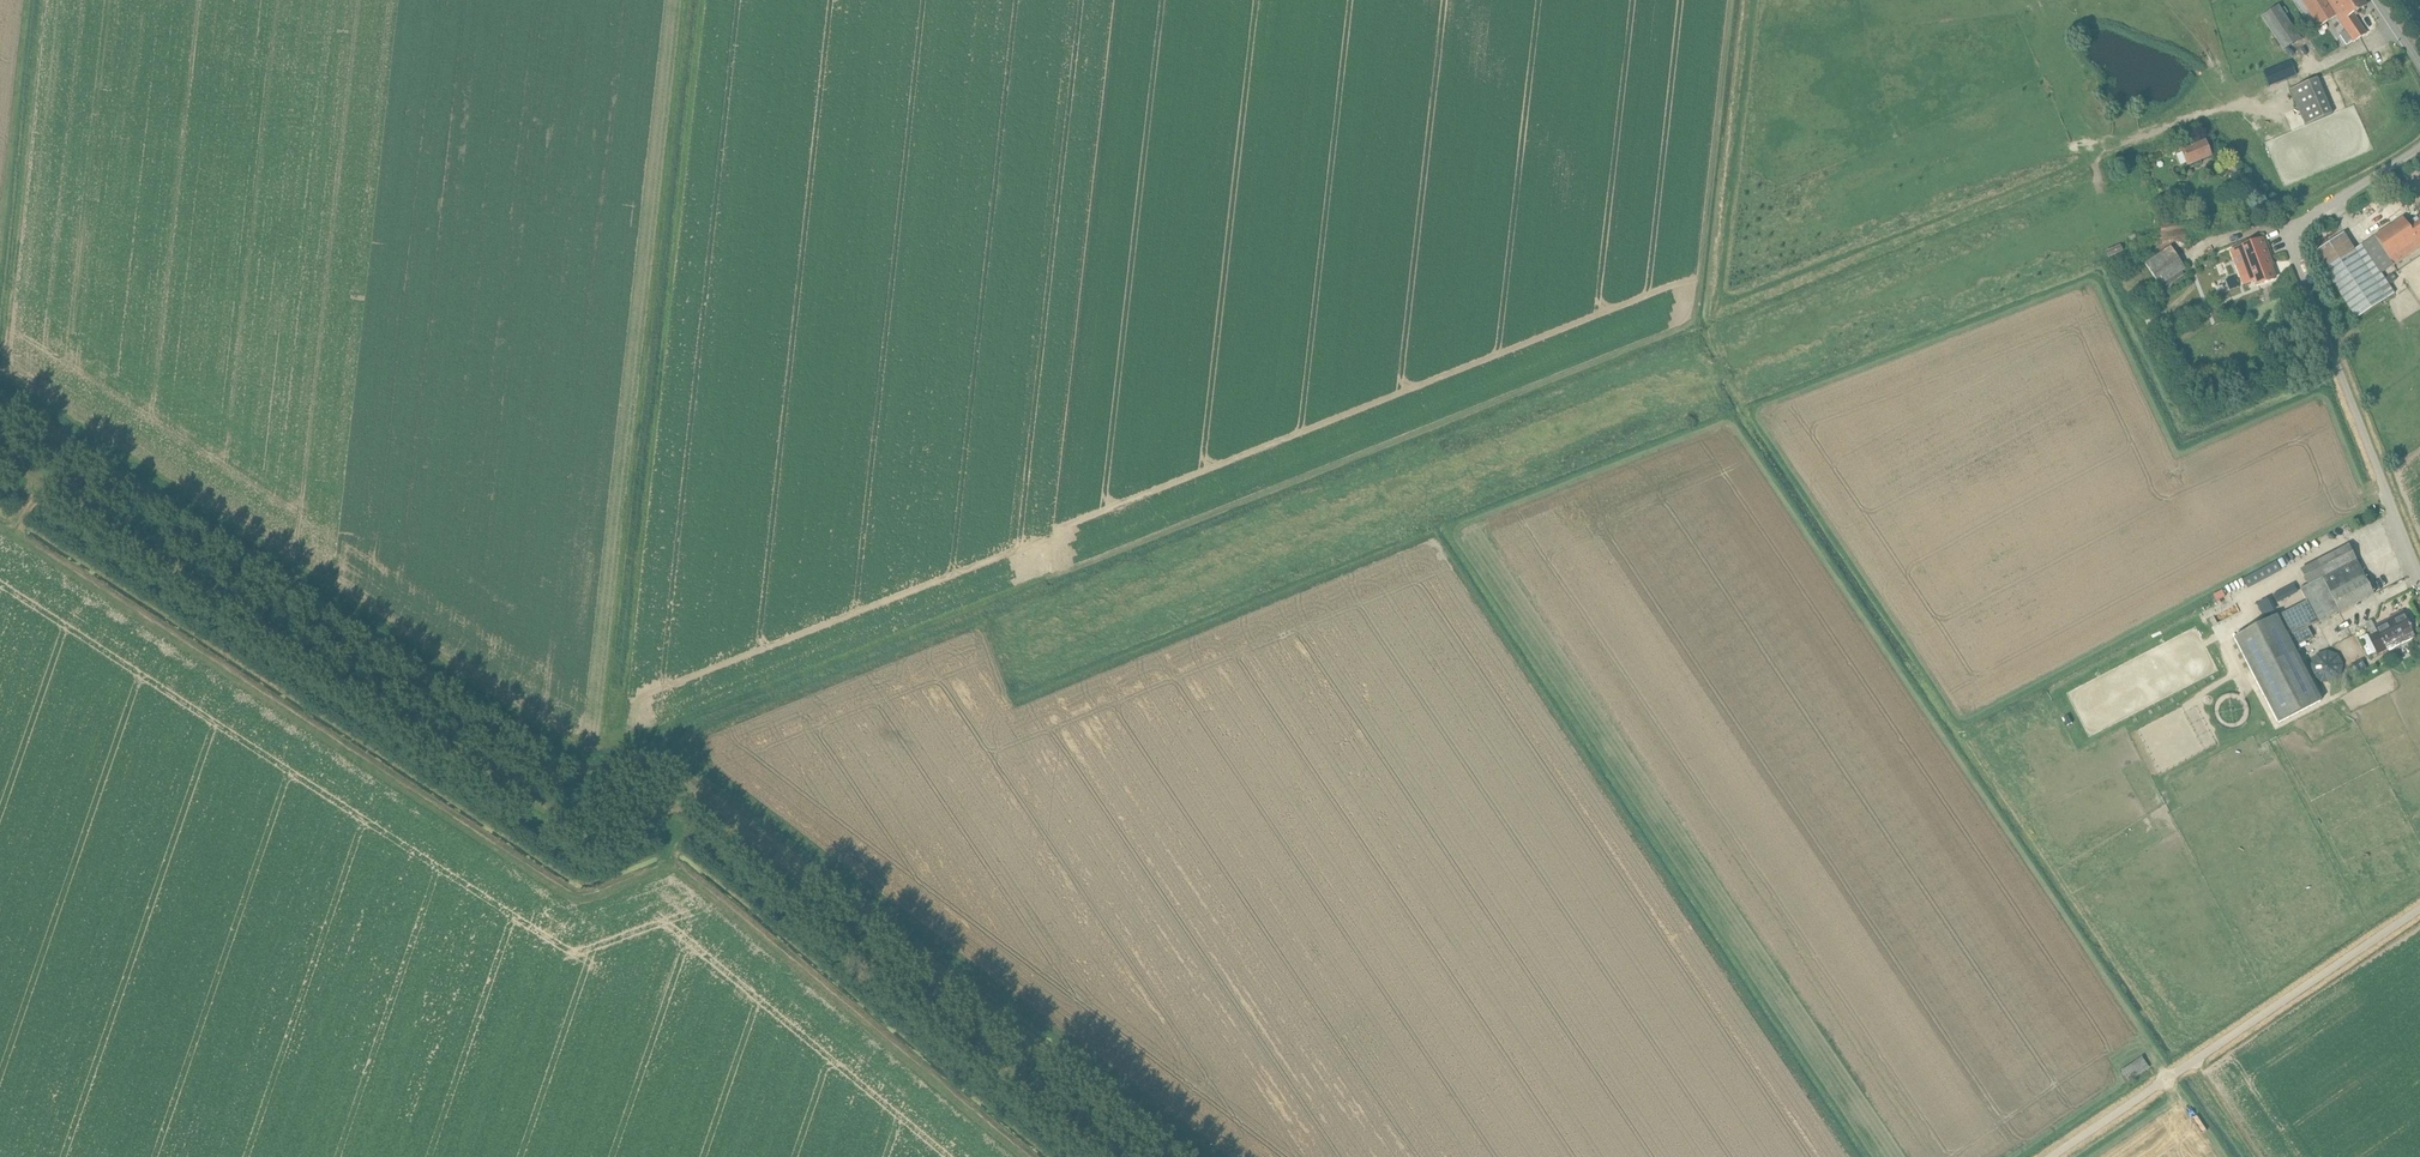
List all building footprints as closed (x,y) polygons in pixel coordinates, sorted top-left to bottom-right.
[(2319,26),(2337,15),(2341,21),(2341,22),(2346,29),(2353,39),(2355,42),(2366,34),(2354,14),(2366,5),(2363,0),(2302,0),(2319,26)] [(2262,18),(2284,50),(2300,39),(2279,7),(2262,18)] [(2297,75),(2291,61),(2264,72),(2269,86),(2297,75)] [(2332,114),(2317,78),(2291,89),(2306,125),(2332,114)] [(2187,166),(2193,163),(2194,166),(2201,163),(2200,161),(2211,156),(2206,142),(2199,144),(2197,139),(2190,142),(2192,147),(2182,151),(2187,166)] [(2408,224),(2404,218),(2355,250),(2344,233),(2313,253),(2357,319),(2395,294),(2381,273),(2419,248),(2419,216),(2408,224)] [(2195,221),(2160,225),(2162,239),(2196,235),(2195,221)] [(2243,285),(2246,283),(2255,281),(2256,285),(2257,285),(2258,286),(2277,279),(2272,268),(2271,269),(2260,240),(2231,251),(2243,285)] [(2120,246),(2105,252),(2107,257),(2108,258),(2123,252),(2121,248),(2120,246)] [(2170,247),(2146,263),(2161,287),(2186,271),(2170,247)] [(2235,276),(2229,278),(2233,289),(2239,287),(2235,276)] [(2277,616),(2234,638),(2279,723),(2321,701),(2294,647),(2313,637),(2308,627),(2318,623),(2374,594),(2349,545),(2301,570),(2308,584),(2300,589),(2307,601),(2277,616)] [(2235,587),(2234,587),(2237,592),(2246,587),(2243,582),(2235,587)] [(2293,584),(2273,594),(2276,600),(2296,590),(2293,584)] [(2263,617),(2274,611),(2268,598),(2257,604),(2263,617)] [(2413,631),(2403,611),(2389,619),(2389,620),(2376,627),(2378,631),(2370,636),(2379,653),(2388,649),(2386,645),(2413,631)] [(2367,634),(2359,638),(2368,656),(2376,652),(2367,634)] [(2316,654),(2311,664),(2312,676),(2320,683),(2332,683),(2341,676),(2343,665),(2338,655),(2327,651),(2316,654)] [(2361,660),(2348,667),(2353,677),(2366,670),(2361,660)] [(2317,720),(2337,710),(2334,704),(2314,714),(2317,720)] [(2142,1056),(2122,1070),(2129,1081),(2150,1067),(2142,1056)]
